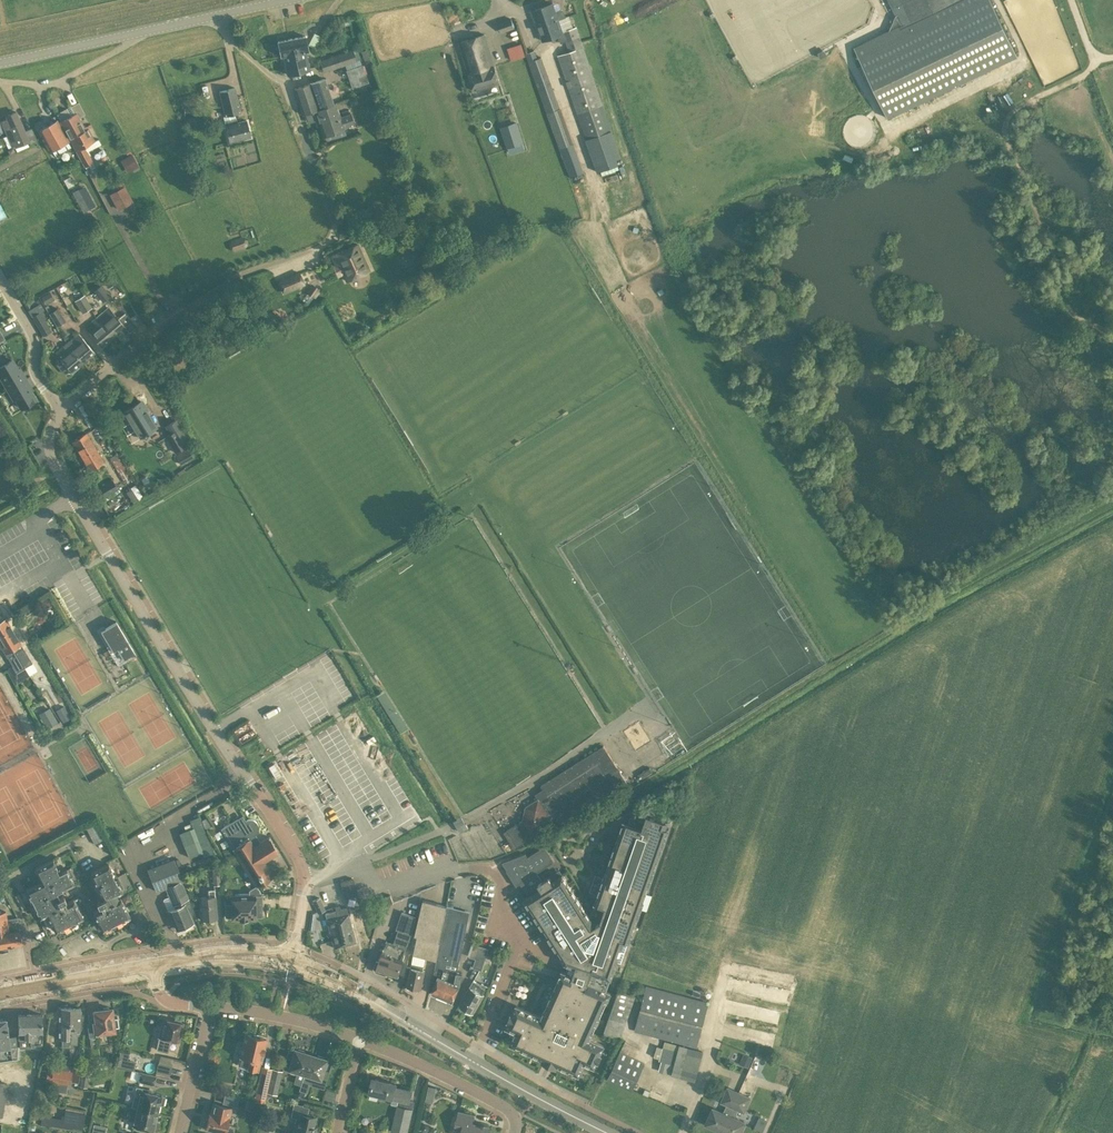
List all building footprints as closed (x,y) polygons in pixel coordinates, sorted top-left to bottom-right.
[(899,25),(854,47),(888,118),(1017,56),(990,0),(887,0),(899,25)] [(553,3),(532,10),(542,40),(563,33),(569,51),(557,55),(577,113),(586,139),(595,166),(620,157),(611,131),(604,110),(602,104),(576,26),(562,31),(558,19),(566,17),(563,10),(561,8),(555,10),(553,3)] [(502,33),(515,28),(511,18),(498,22),(502,33)] [(305,35),(278,41),(281,56),(283,55),(287,74),(309,69),(305,50),(308,50),(305,35)] [(474,91),(500,83),(495,66),(494,66),(484,35),(458,42),(468,76),(469,76),(474,91)] [(510,59),(524,55),(520,42),(506,46),(510,59)] [(554,92),(545,67),(542,56),(538,58),(535,50),(526,53),(532,72),(541,97),(569,176),(584,171),(561,107),(560,108),(554,92)] [(323,72),(356,61),(352,51),(319,61),(323,72)] [(361,66),(347,71),(352,88),(360,85),(357,77),(364,75),(361,66)] [(325,78),(310,83),(319,109),(334,104),(325,78)] [(319,109),(310,83),(294,89),(303,115),(306,114),(309,122),(315,120),(317,126),(320,125),(324,135),(327,144),(347,137),(344,127),(355,124),(351,114),(350,114),(348,110),(341,112),(343,117),(341,117),(336,104),(334,104),(319,109)] [(235,88),(219,92),(225,116),(241,112),(235,88)] [(71,141),(90,131),(89,129),(92,127),(91,124),(84,128),(79,117),(85,114),(78,102),(57,114),(71,141)] [(203,107),(184,106),(184,117),(202,118),(203,107)] [(14,147),(28,140),(34,138),(30,127),(24,130),(15,111),(6,115),(12,127),(6,130),(14,147)] [(224,121),(225,125),(230,142),(250,136),(246,120),(237,122),(236,118),(224,121)] [(68,141),(69,141),(57,120),(39,130),(51,150),(52,150),(56,156),(71,147),(68,141)] [(517,122),(502,126),(508,147),(524,143),(517,122)] [(94,140),(90,131),(71,141),(85,167),(94,162),(88,151),(98,146),(94,140)] [(394,159),(401,157),(398,148),(391,150),(394,159)] [(127,173),(139,166),(130,150),(120,155),(123,159),(120,160),(127,173)] [(124,186),(119,175),(115,177),(121,187),(109,194),(118,210),(133,201),(125,185),(124,186)] [(69,176),(63,180),(68,188),(74,184),(69,176)] [(95,205),(85,186),(73,192),(84,212),(95,205)] [(399,218),(415,218),(414,208),(414,204),(398,205),(399,218)] [(92,212),(86,216),(91,224),(96,220),(92,212)] [(246,238),(242,237),(231,240),(228,244),(230,250),(235,252),(246,248),(248,244),(246,238)] [(358,244),(332,255),(336,265),(339,263),(347,281),(370,270),(358,244)] [(100,275),(109,288),(117,282),(109,269),(100,275)] [(300,272),(279,281),(284,293),(305,283),(300,272)] [(429,279),(424,281),(423,284),(425,287),(428,288),(433,285),(434,282),(432,279),(429,279)] [(100,303),(102,301),(102,302),(111,295),(101,284),(93,291),(86,297),(88,301),(93,297),(92,296),(94,294),(96,297),(95,297),(100,303)] [(320,290),(311,284),(306,292),(315,298),(320,290)] [(41,298),(45,305),(51,301),(47,294),(41,298)] [(82,313),(92,307),(88,301),(86,297),(84,295),(74,301),(82,313)] [(39,303),(28,310),(31,316),(43,335),(51,331),(44,319),(46,318),(42,311),(43,310),(39,303)] [(57,326),(66,321),(58,307),(49,313),(57,326)] [(125,326),(109,307),(97,317),(113,336),(125,326)] [(295,315),(291,309),(276,318),(275,316),(269,320),(273,327),(295,315)] [(85,327),(101,346),(113,336),(97,317),(85,327)] [(78,333),(66,343),(83,362),(94,352),(78,333)] [(79,365),(83,362),(66,343),(55,352),(72,371),(74,369),(76,369),(78,367),(79,365)] [(0,367),(0,370),(5,379),(3,380),(8,389),(27,378),(26,378),(24,379),(12,359),(0,367)] [(27,378),(8,389),(14,399),(16,397),(22,407),(36,399),(28,386),(31,385),(27,378)] [(139,437),(156,427),(141,401),(124,411),(139,437)] [(190,437),(178,418),(165,426),(169,433),(164,436),(175,453),(188,445),(185,440),(190,437)] [(89,470),(104,461),(87,433),(72,441),(89,470)] [(193,457),(188,448),(175,455),(181,465),(193,457)] [(102,498),(118,489),(112,479),(96,489),(102,498)] [(47,597),(41,600),(45,608),(51,604),(47,597)] [(12,649),(23,663),(25,667),(32,663),(25,651),(6,618),(0,621),(0,628),(12,649)] [(116,621),(105,627),(104,625),(97,630),(118,666),(136,655),(116,621)] [(0,628),(0,645),(16,672),(25,667),(23,663),(12,649),(0,628)] [(72,708),(64,713),(70,724),(78,720),(72,708)] [(43,721),(51,735),(61,729),(53,716),(43,721)] [(503,832),(514,849),(551,825),(557,825),(563,822),(564,823),(627,783),(603,746),(541,786),(543,790),(535,795),(538,799),(525,807),(522,821),(503,832)] [(652,772),(650,767),(638,774),(641,779),(652,772)] [(623,821),(590,917),(562,874),(552,881),(549,876),(538,883),(541,888),(524,898),(553,943),(555,942),(558,946),(556,948),(565,962),(569,963),(566,972),(606,990),(610,978),(611,978),(616,961),(621,963),(628,941),(629,941),(669,828),(665,827),(667,821),(658,818),(658,816),(648,812),(648,814),(647,814),(645,820),(631,815),(628,823),(623,821)] [(211,825),(207,817),(202,819),(205,829),(211,825)] [(279,852),(269,836),(259,842),(254,835),(256,834),(256,833),(257,832),(258,830),(258,829),(258,827),(258,826),(258,825),(257,824),(257,823),(256,822),(255,821),(254,820),(252,819),(251,819),(250,819),(248,819),(247,819),(246,820),(245,820),(240,823),(237,819),(221,829),(232,847),(255,886),(256,886),(273,876),(264,861),(279,852)] [(469,828),(465,821),(457,826),(460,832),(469,828)] [(86,828),(89,833),(94,843),(98,842),(104,838),(99,829),(96,823),(86,828)] [(506,870),(516,886),(554,861),(544,846),(527,856),(525,853),(502,862),(507,870),(506,870)] [(185,905),(190,903),(181,882),(183,881),(174,858),(147,869),(156,892),(166,888),(170,896),(164,898),(163,900),(167,910),(169,911),(177,929),(193,922),(185,905)] [(82,916),(73,898),(67,901),(65,898),(80,891),(78,886),(59,896),(57,892),(75,882),(70,874),(69,875),(66,869),(60,872),(53,859),(35,868),(41,881),(26,889),(28,894),(30,897),(31,896),(37,908),(36,909),(38,911),(37,912),(40,917),(46,913),(55,930),(63,926),(62,925),(74,919),(75,920),(82,916)] [(228,869),(223,859),(216,862),(222,872),(228,869)] [(122,919),(129,915),(117,893),(122,890),(108,863),(90,872),(104,898),(97,901),(100,907),(93,911),(102,929),(110,925),(109,924),(110,924),(121,918),(122,919)] [(212,869),(214,885),(221,884),(220,868),(212,869)] [(344,898),(357,895),(353,878),(340,882),(344,898)] [(256,886),(255,886),(249,890),(249,896),(231,896),(231,903),(225,903),(225,917),(232,917),(232,919),(255,919),(255,916),(263,916),(262,895),(261,895),(261,893),(256,886)] [(217,917),(215,896),(215,888),(208,889),(208,896),(199,897),(200,919),(217,917)] [(380,907),(393,902),(390,895),(378,900),(380,907)] [(318,913),(326,910),(320,898),(313,901),(318,913)] [(440,942),(439,942),(447,906),(423,900),(414,935),(417,936),(410,968),(407,985),(421,989),(425,971),(423,971),(426,957),(437,960),(440,942)] [(453,907),(454,904),(448,902),(447,906),(439,942),(440,942),(437,960),(434,974),(438,975),(431,993),(453,1002),(460,984),(463,973),(457,972),(470,912),(453,907)] [(336,910),(344,944),(355,942),(346,906),(340,908),(340,905),(335,906),(336,910)] [(344,944),(336,910),(325,913),(334,947),(344,944)] [(0,912),(0,946),(21,942),(19,930),(16,917),(7,919),(5,911),(0,912)] [(397,976),(403,960),(409,942),(412,934),(416,916),(402,912),(396,929),(398,930),(394,943),(386,940),(379,961),(376,960),(373,968),(375,971),(385,975),(388,973),(397,976)] [(482,970),(489,948),(474,943),(469,956),(476,958),(473,967),(482,970)] [(541,952),(542,948),(525,943),(524,947),(541,952)] [(548,1010),(545,1009),(541,1016),(516,1005),(512,1013),(511,1013),(508,1019),(509,1020),(508,1022),(518,1026),(511,1043),(543,1058),(542,1060),(556,1067),(557,1064),(579,1074),(584,1062),(594,1066),(597,1060),(598,1060),(601,1054),(600,1053),(604,1045),(590,1038),(610,992),(606,990),(566,972),(562,970),(558,979),(561,981),(555,995),(552,993),(547,1002),(551,1004),(548,1010)] [(484,995),(483,994),(485,988),(486,985),(482,982),(481,984),(474,980),(470,987),(459,1005),(473,1013),(484,995)] [(647,986),(634,1031),(697,1048),(709,1002),(647,986)] [(636,996),(619,990),(604,1033),(621,1039),(636,996)] [(518,1004),(519,997),(511,995),(510,1002),(518,1004)] [(69,1045),(70,1024),(70,1019),(70,1013),(68,1013),(68,1007),(58,1007),(58,1024),(58,1038),(62,1038),(62,1045),(69,1045)] [(70,1024),(69,1045),(70,1045),(70,1044),(78,1044),(78,1035),(79,1035),(80,1028),(80,1007),(68,1007),(68,1013),(70,1013),(70,1019),(70,1024)] [(94,1011),(96,1020),(89,1021),(88,1027),(89,1037),(98,1035),(97,1032),(114,1030),(114,1027),(119,1026),(117,1017),(112,1018),(111,1008),(94,1011)] [(18,1031),(19,1031),(19,1039),(20,1039),(20,1046),(26,1046),(26,1038),(31,1038),(31,1043),(42,1043),(42,1014),(18,1015),(18,1031)] [(17,1057),(18,1045),(11,1047),(6,1018),(0,1019),(0,1060),(17,1057)] [(158,1037),(159,1037),(156,1049),(168,1052),(171,1040),(178,1041),(182,1023),(181,1022),(180,1020),(175,1019),(173,1021),(164,1018),(162,1028),(160,1028),(158,1037)] [(240,1056),(238,1065),(247,1067),(247,1069),(259,1072),(267,1039),(245,1034),(242,1046),(240,1046),(239,1052),(240,1053),(240,1056)] [(682,1077),(690,1047),(680,1044),(679,1045),(678,1052),(663,1048),(660,1060),(662,1060),(659,1071),(682,1077)] [(286,1057),(292,1059),(289,1069),(304,1073),(309,1054),(295,1050),(289,1048),(286,1057)] [(736,1049),(731,1058),(737,1062),(742,1053),(736,1049)] [(127,1059),(129,1052),(120,1050),(116,1065),(133,1069),(135,1061),(127,1059)] [(208,1061),(212,1065),(218,1063),(220,1057),(215,1053),(209,1054),(208,1061)] [(644,1064),(619,1053),(607,1080),(631,1091),(644,1064)] [(748,1067),(753,1057),(744,1053),(739,1063),(748,1067)] [(309,1054),(304,1073),(320,1078),(323,1069),(330,1071),(332,1062),(309,1054)] [(156,1070),(170,1074),(172,1066),(158,1062),(156,1070)] [(70,1064),(69,1067),(69,1070),(72,1071),(70,1081),(80,1082),(82,1066),(70,1064)] [(69,1084),(70,1081),(72,1071),(69,1070),(51,1067),(47,1069),(45,1080),(69,1084)] [(283,1070),(272,1068),(270,1077),(266,1094),(267,1094),(267,1092),(277,1095),(283,1070)] [(80,1086),(87,1087),(90,1071),(83,1070),(80,1086)] [(138,1081),(154,1085),(157,1075),(141,1071),(138,1081)] [(260,1075),(255,1100),(264,1102),(266,1094),(270,1077),(260,1075)] [(414,1101),(409,1100),(412,1090),(396,1086),(396,1083),(372,1078),(369,1092),(379,1095),(379,1097),(385,1098),(385,1096),(393,1098),(399,1099),(397,1105),(391,1132),(396,1132),(407,1132),(413,1109),(414,1101)] [(3,1117),(9,1083),(0,1082),(0,1117),(3,1117)] [(436,1087),(428,1085),(425,1099),(433,1101),(436,1087)] [(727,1087),(721,1102),(727,1104),(723,1112),(712,1107),(705,1124),(721,1131),(739,1092),(727,1087)] [(165,1096),(161,1095),(141,1090),(141,1091),(137,1090),(134,1099),(139,1100),(137,1108),(157,1112),(159,1104),(163,1105),(165,1096)] [(743,1111),(750,1097),(739,1092),(721,1131),(726,1132),(740,1132),(745,1122),(734,1117),(737,1109),(743,1111)] [(236,1106),(238,1097),(225,1094),(222,1103),(236,1106)] [(246,1109),(259,1112),(262,1103),(248,1100),(246,1109)] [(293,1132),(315,1132),(316,1129),(313,1128),(315,1117),(306,1115),(309,1105),(303,1104),(304,1103),(295,1101),(292,1114),(299,1116),(297,1126),(295,1125),(293,1132)] [(226,1132),(232,1108),(223,1106),(221,1115),(209,1112),(207,1120),(205,1119),(204,1125),(206,1126),(205,1128),(226,1132)] [(65,1115),(62,1128),(82,1131),(86,1114),(85,1113),(85,1110),(66,1107),(65,1115)] [(159,1122),(155,1121),(157,1112),(137,1108),(136,1112),(128,1110),(126,1118),(134,1120),(133,1125),(140,1127),(139,1130),(145,1131),(146,1128),(153,1130),(153,1129),(157,1130),(159,1122)] [(475,1114),(458,1111),(455,1125),(462,1127),(461,1132),(487,1132),(488,1126),(473,1122),(475,1114)] [(53,1117),(42,1115),(41,1122),(41,1125),(51,1127),(51,1126),(53,1117)] [(762,1131),(767,1120),(759,1117),(755,1128),(762,1131)] [(102,1132),(104,1132),(106,1124),(92,1122),(91,1131),(102,1132)]
